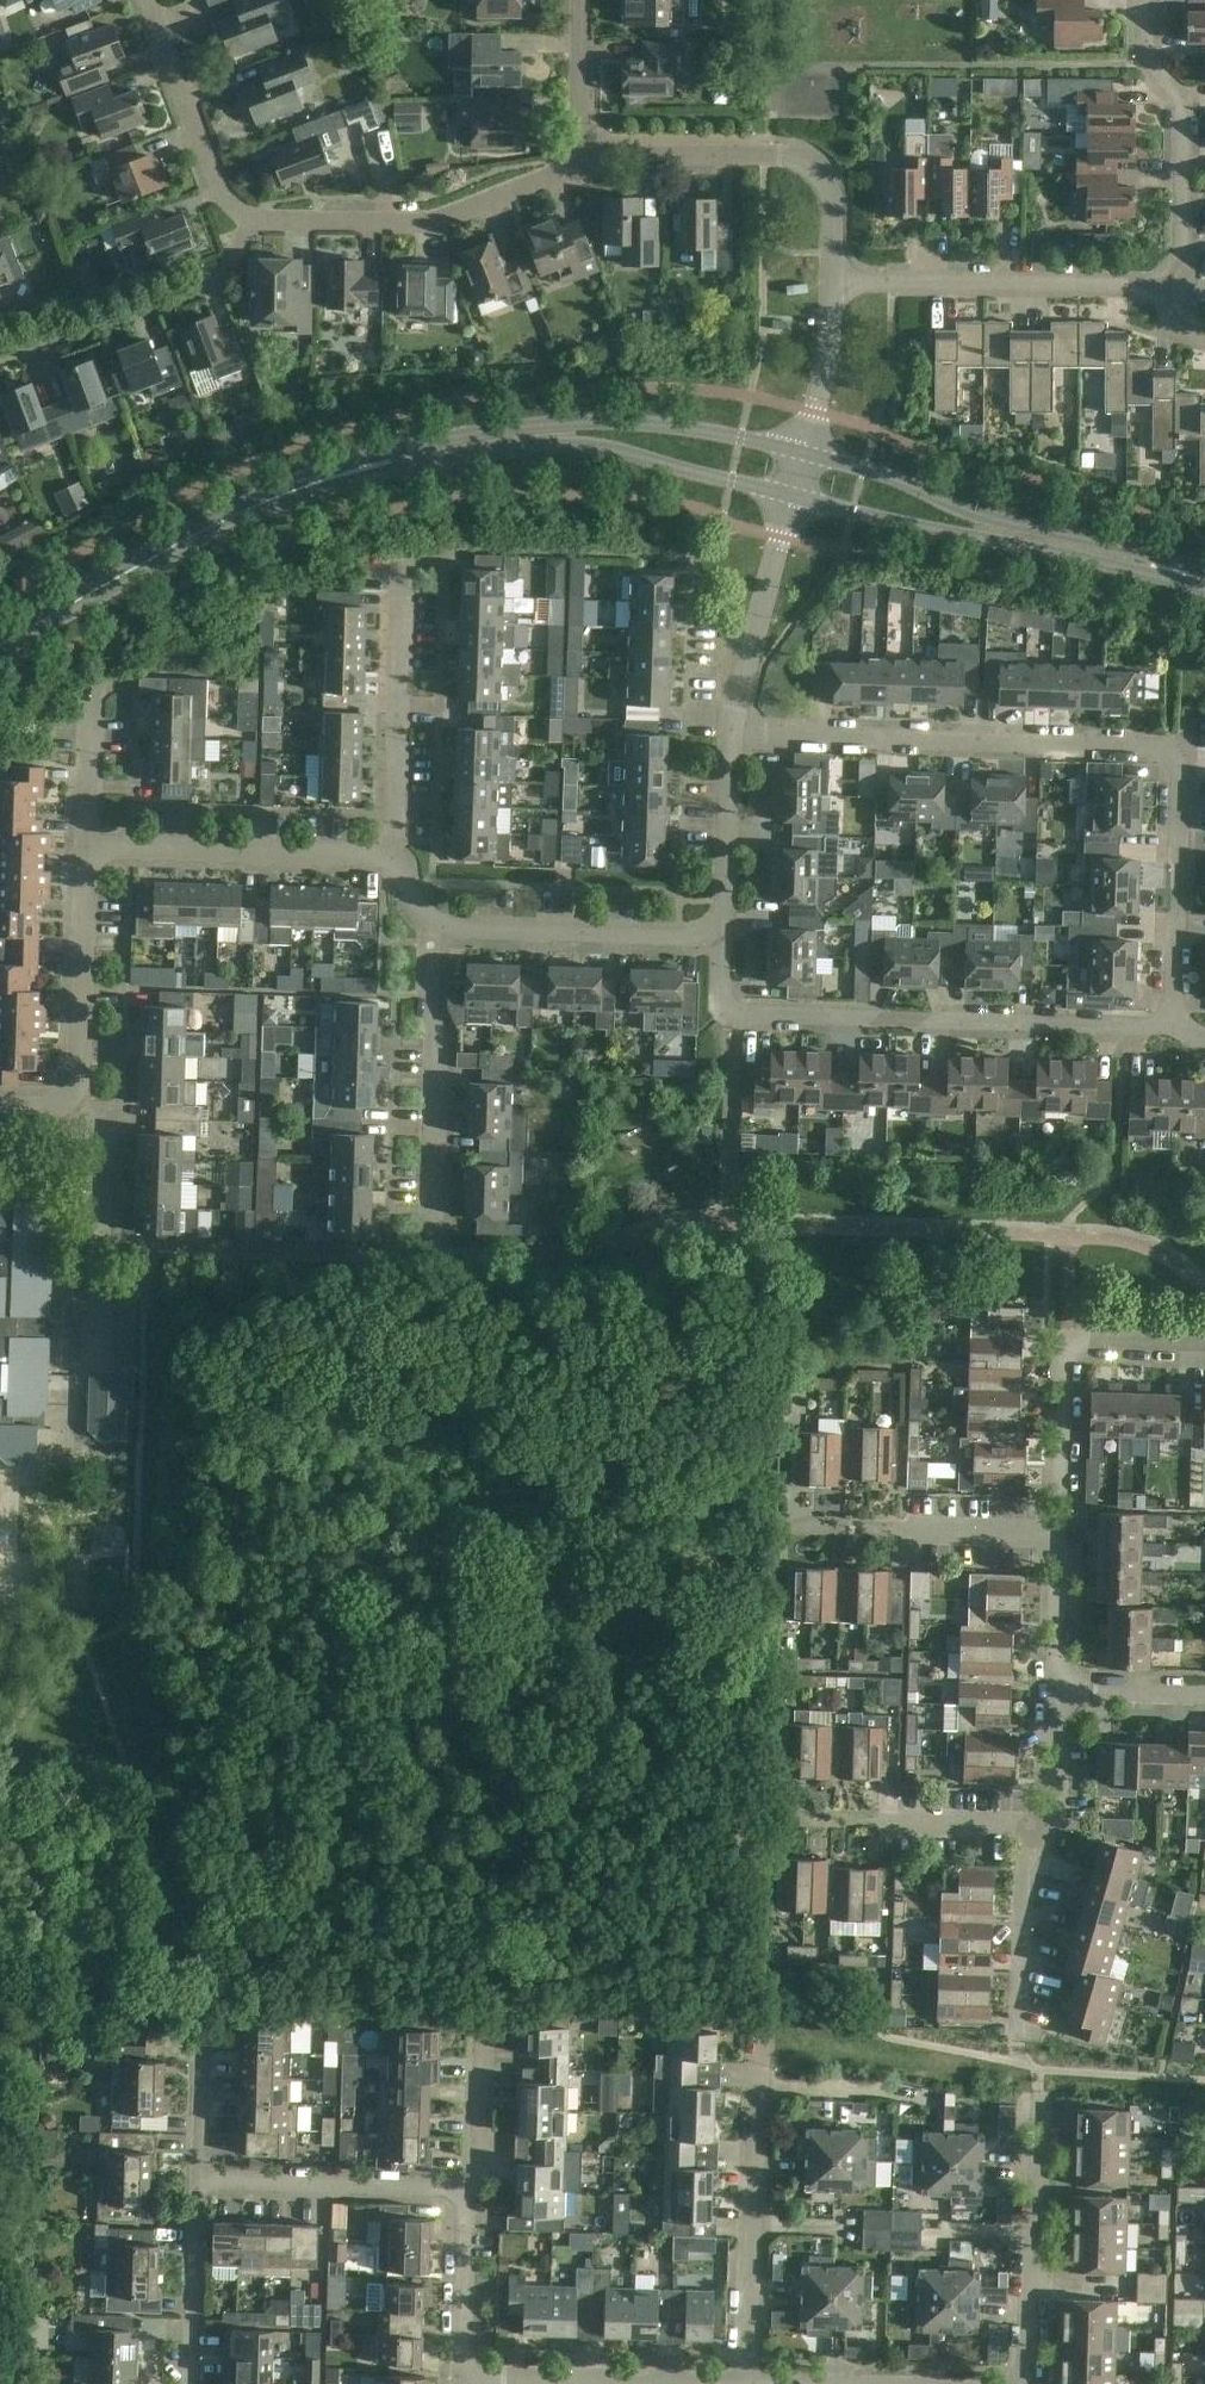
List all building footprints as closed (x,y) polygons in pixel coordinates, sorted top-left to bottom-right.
[(40,4),(44,13),(52,13),(59,9),(72,3),(76,11),(99,0),(43,0),(40,4)] [(283,0),(245,0),(249,12),(221,22),(233,55),(275,39),(268,21),(288,13),(283,0)] [(478,15),(521,16),(521,14),(525,11),(527,10),(528,8),(529,6),(529,2),(528,0),(478,0),(478,15)] [(625,23),(685,24),(685,0),(625,0),(625,23)] [(982,20),(998,20),(999,0),(983,0),(982,20)] [(1037,19),(1055,19),(1054,45),(1081,45),(1081,38),(1102,39),(1103,10),(1079,10),(1079,0),(1038,0),(1037,19)] [(1188,13),(1187,41),(1204,42),(1204,13),(1188,13)] [(123,55),(112,26),(69,42),(77,62),(59,69),(68,94),(99,83),(93,66),(123,55)] [(0,32),(0,47),(10,44),(6,30),(0,32)] [(494,32),(449,32),(448,67),(472,67),(472,85),(520,85),(520,52),(494,51),(494,32)] [(685,43),(652,43),(652,60),(625,59),(625,93),(672,93),(673,72),(685,72),(685,43)] [(313,80),(301,50),(268,62),(274,78),(245,89),(258,122),(300,106),(293,88),(313,80)] [(109,101),(104,88),(73,99),(84,128),(98,122),(104,137),(148,120),(137,90),(109,101)] [(1088,132),(1136,132),(1136,104),(1111,104),(1111,89),(1077,89),(1077,113),(1088,113),(1088,132)] [(486,98),(457,98),(457,127),(455,130),(456,143),(459,145),(519,146),(519,114),(486,113),(486,98)] [(370,99),(342,110),(348,125),(360,121),(364,131),(380,125),(370,99)] [(422,125),(422,102),(395,103),(395,125),(422,125)] [(298,142),(270,152),(281,183),(299,177),(300,181),(331,169),(323,147),(318,137),(337,129),(331,114),(292,128),(298,142)] [(1136,132),(1088,132),(1088,150),(1076,150),(1076,173),(1112,173),(1112,159),(1136,160),(1136,132)] [(880,168),(880,194),(887,194),(887,216),(916,216),(916,198),(930,198),(930,192),(930,134),(906,134),(906,157),(906,168),(880,168)] [(971,216),(971,168),(953,168),(953,134),(930,134),(930,192),(943,192),(943,216),(971,216)] [(140,158),(135,144),(89,161),(98,186),(116,180),(123,200),(171,182),(166,168),(156,172),(149,154),(140,158)] [(971,168),(971,216),(999,216),(998,192),(1013,192),(1023,193),(1023,161),(1013,159),(1013,157),(989,157),(989,155),(988,153),(986,151),(982,150),(977,150),(974,151),(972,154),(971,156),(971,168)] [(1112,173),(1076,173),(1076,197),(1087,197),(1087,222),(1114,222),(1114,216),(1135,216),(1135,187),(1112,187),(1112,173)] [(641,198),(606,198),(605,243),(625,243),(625,264),(657,265),(658,229),(640,229),(641,198)] [(716,198),(676,198),(676,249),(701,249),(701,269),(731,270),(731,222),(716,222),(716,198)] [(156,225),(151,210),(111,225),(118,244),(122,253),(130,250),(137,268),(138,269),(139,270),(141,270),(142,270),(156,265),(155,263),(196,248),(183,215),(156,225)] [(562,230),(555,215),(524,227),(543,272),(558,265),(564,281),(600,266),(581,220),(565,226),(566,229),(562,230)] [(1106,249),(1106,232),(1093,232),(1093,249),(1106,249)] [(10,235),(0,238),(0,271),(20,263),(10,235)] [(503,264),(493,240),(460,253),(480,303),(507,292),(511,303),(534,294),(519,257),(503,264)] [(300,260),(252,259),(251,305),(259,305),(258,323),(287,323),(287,331),(309,332),(309,314),(299,314),(300,260)] [(362,260),(330,260),(329,307),(361,308),(361,303),(376,304),(377,275),(362,275),(362,260)] [(435,266),(399,265),(398,313),(428,313),(427,321),(452,322),(453,279),(435,278),(435,266)] [(221,338),(213,316),(181,328),(197,369),(191,371),(200,396),(220,388),(216,378),(247,367),(234,333),(221,338)] [(984,365),(984,321),(956,321),(956,331),(953,331),(950,334),(935,334),(935,411),(958,411),(958,365),(984,365)] [(1012,321),(984,321),(984,365),(1010,365),(1010,411),(1016,411),(1016,425),(1032,425),(1032,411),(1032,334),(1018,334),(1015,331),(1012,331),(1012,321)] [(1053,365),(1079,365),(1080,322),(1051,321),(1051,331),(1049,331),(1045,334),(1032,334),(1032,411),(1053,411),(1053,365)] [(1107,322),(1080,322),(1079,365),(1105,365),(1105,411),(1128,411),(1128,403),(1127,403),(1127,358),(1128,359),(1128,334),(1114,334),(1110,331),(1107,331),(1107,322)] [(268,357),(261,337),(246,343),(253,362),(268,357)] [(152,351),(148,340),(119,351),(122,358),(112,362),(124,393),(150,384),(154,394),(182,384),(167,345),(152,351)] [(1127,403),(1128,403),(1153,403),(1153,448),(1175,448),(1175,438),(1175,393),(1176,393),(1176,371),(1161,371),(1158,368),(1155,368),(1155,359),(1128,359),(1127,358),(1127,403)] [(72,399),(56,404),(67,433),(92,424),(85,407),(106,399),(92,361),(62,372),(72,399)] [(67,433),(56,404),(41,410),(31,384),(1,395),(22,450),(67,433)] [(197,413),(189,393),(169,401),(177,421),(197,413)] [(1204,483),(1204,402),(1203,402),(1203,393),(1176,393),(1175,393),(1175,438),(1201,438),(1201,483),(1204,483)] [(0,434),(0,474),(15,466),(0,434)] [(93,503),(82,480),(55,493),(66,516),(93,503)] [(463,595),(504,596),(505,582),(513,582),(519,579),(520,556),(475,554),(475,569),(464,568),(463,595)] [(631,601),(672,602),(673,575),(632,574),(631,601)] [(547,576),(546,598),(550,598),(565,598),(566,577),(547,576)] [(570,581),(570,599),(584,599),(585,581),(570,581)] [(891,587),(889,601),(901,603),(904,589),(891,587)] [(321,605),(326,606),(325,627),(365,628),(366,606),(360,606),(360,592),(317,591),(317,598),(319,602),(321,605)] [(928,608),(940,610),(943,596),(930,594),(928,608)] [(504,596),(463,595),(462,621),(515,622),(515,623),(518,623),(518,613),(504,612),(504,596)] [(943,596),(940,610),(953,612),(955,598),(943,596)] [(564,624),(565,598),(550,598),(549,624),(551,624),(564,624)] [(570,599),(569,624),(583,625),(584,599),(570,599)] [(672,602),(631,601),(630,626),(671,628),(672,602)] [(988,605),(986,619),(1004,621),(1006,608),(988,605)] [(260,625),(275,626),(275,613),(260,612),(260,625)] [(1066,634),(1079,637),(1082,623),(1069,620),(1066,634)] [(515,622),(462,621),(461,646),(502,648),(502,649),(514,649),(515,623),(515,622)] [(1094,625),(1082,623),(1079,637),(1091,640),(1094,625)] [(551,624),(550,649),(563,650),(564,624),(551,624)] [(569,624),(568,650),(582,650),(583,625),(569,624)] [(275,626),(260,625),(259,637),(274,638),(275,626)] [(671,628),(630,626),(629,652),(670,653),(671,628)] [(364,650),(365,628),(325,627),(324,649),(364,650)] [(939,660),(938,660),(937,701),(964,702),(965,662),(980,663),(980,645),(939,643),(939,660)] [(461,646),(460,672),(520,674),(521,664),(502,663),(502,649),(502,648),(461,646)] [(364,671),(364,650),(324,649),(324,670),(364,671)] [(550,649),(548,675),(551,675),(562,676),(563,650),(550,649)] [(986,651),(985,691),(999,692),(999,703),(1025,704),(1027,663),(1027,652),(1002,651),(986,651)] [(669,679),(670,653),(629,652),(629,667),(610,666),(610,677),(628,678),(669,679)] [(264,668),(279,669),(280,657),(265,656),(264,668)] [(861,699),(886,700),(887,658),(860,657),(860,662),(862,662),(861,699)] [(912,701),(913,659),(887,658),(886,700),(912,701)] [(937,701),(938,660),(913,659),(912,701),(937,701)] [(862,662),(860,662),(819,661),(818,692),(834,693),(833,704),(861,704),(861,699),(862,662)] [(567,663),(567,676),(579,676),(581,676),(582,663),(567,663)] [(1051,705),(1052,664),(1027,663),(1025,704),(1051,705)] [(1077,706),(1078,665),(1052,664),(1051,705),(1077,706)] [(1077,706),(1102,706),(1104,670),(1104,666),(1078,665),(1077,706)] [(279,669),(264,668),(264,680),(264,683),(279,683),(279,679),(279,669)] [(324,670),(323,693),(348,694),(363,694),(364,671),(324,670)] [(1145,672),(1104,670),(1102,706),(1101,712),(1129,713),(1129,702),(1144,703),(1145,672)] [(520,674),(460,672),(459,699),(500,700),(501,685),(520,686),(520,674)] [(564,705),(564,718),(578,718),(579,676),(567,676),(565,676),(564,705)] [(154,694),(153,715),(193,717),(193,718),(207,719),(208,679),(168,678),(167,694),(154,694)] [(628,678),(627,705),(668,706),(669,679),(628,678)] [(258,707),(259,693),(240,693),(239,718),(258,719),(258,707)] [(550,717),(564,718),(564,705),(550,705),(550,717)] [(322,734),(361,735),(362,713),(322,711),(322,734)] [(153,715),(152,737),(193,739),(193,740),(206,740),(207,719),(193,718),(193,717),(153,715)] [(458,728),(457,755),(517,757),(519,757),(519,745),(514,744),(514,730),(515,716),(470,715),(470,728),(458,728)] [(258,719),(239,718),(238,731),(257,732),(258,719)] [(578,718),(564,718),(563,730),(578,730),(578,718)] [(262,732),(277,732),(277,720),(263,719),(262,732)] [(276,745),(277,732),(262,732),(262,744),(276,745)] [(610,749),(609,760),(625,760),(666,761),(667,735),(626,733),(625,749),(610,749)] [(361,756),(361,735),(322,734),(321,755),(361,756)] [(193,739),(152,737),(151,758),(192,760),(205,761),(206,740),(193,740),(193,739)] [(243,749),(242,762),(257,762),(257,750),(243,749)] [(774,768),(773,793),(821,794),(828,795),(829,780),(830,754),(800,752),(799,769),(774,768)] [(360,778),(361,756),(321,755),(320,777),(360,778)] [(517,757),(457,755),(456,780),(513,782),(513,784),(516,784),(517,757)] [(192,760),(151,758),(151,781),(163,782),(163,799),(191,800),(192,760)] [(864,795),(879,796),(879,760),(864,759),(864,795)] [(666,787),(666,761),(625,760),(609,760),(608,785),(624,785),(666,787)] [(261,775),(275,775),(275,763),(261,762),(261,775)] [(1094,804),(1141,806),(1142,780),(1117,779),(1118,763),(1088,762),(1087,788),(1095,788),(1094,804)] [(35,807),(36,796),(43,796),(44,767),(13,766),(13,780),(0,780),(0,806),(35,807)] [(545,771),(545,783),(559,783),(559,771),(545,771)] [(563,783),(577,784),(578,772),(564,771),(563,783)] [(877,797),(876,827),(900,827),(900,820),(916,820),(918,772),(892,771),(892,792),(891,797),(877,797)] [(918,772),(916,820),(932,820),(932,828),(956,829),(957,799),(943,799),(943,794),(943,773),(918,772)] [(957,799),(956,829),(981,830),(981,822),(997,823),(999,775),(973,774),(973,794),(972,800),(957,799)] [(261,775),(260,787),(275,788),(275,785),(281,785),(281,775),(275,775),(261,775)] [(999,775),(997,823),(1013,823),(1013,831),(1037,832),(1038,802),(1023,801),(1023,796),(1024,776),(999,775)] [(360,778),(320,777),(319,799),(359,800),(360,778)] [(513,782),(456,780),(456,806),(496,807),(496,808),(512,808),(513,784),(513,782)] [(558,796),(559,783),(545,783),(544,796),(558,796)] [(577,784),(563,783),(563,797),(577,797),(577,784)] [(665,812),(666,787),(624,785),(623,811),(665,812)] [(820,810),(821,794),(773,793),(772,819),(797,820),(797,835),(839,836),(839,811),(820,810)] [(1141,831),(1141,806),(1094,804),(1094,820),(1085,819),(1085,844),(1115,846),(1115,830),(1141,831)] [(0,806),(0,833),(3,833),(3,832),(42,833),(42,819),(35,819),(35,807),(0,806)] [(455,831),(495,832),(496,808),(496,807),(456,806),(455,831)] [(576,809),(562,809),(562,822),(576,822),(576,809)] [(664,838),(665,812),(623,811),(623,837),(664,838)] [(542,818),(541,834),(557,835),(558,819),(542,818)] [(495,859),(495,832),(455,831),(454,858),(495,859)] [(3,833),(2,858),(43,859),(43,848),(50,848),(51,833),(42,833),(3,832),(3,833)] [(557,835),(541,834),(528,834),(528,850),(541,850),(541,861),(556,862),(557,835)] [(583,836),(562,835),(560,862),(582,863),(583,836)] [(837,877),(839,836),(797,835),(796,850),(770,849),(769,874),(818,876),(837,877)] [(663,865),(664,838),(623,837),(622,856),(604,855),(604,870),(637,871),(637,864),(663,865)] [(1091,885),(1138,887),(1139,861),(1114,861),(1115,846),(1085,844),(1084,869),(1091,869),(1091,885)] [(879,875),(916,876),(917,858),(880,857),(879,875)] [(1039,880),(1056,881),(1057,858),(1040,857),(1039,880)] [(2,858),(0,858),(0,884),(50,885),(50,871),(42,871),(43,859),(2,858)] [(769,874),(768,900),(795,901),(794,915),(825,916),(825,902),(836,895),(837,877),(818,876),(769,874)] [(176,936),(176,923),(175,923),(177,883),(155,883),(154,895),(138,894),(137,935),(176,936)] [(197,924),(198,884),(177,883),(175,923),(176,923),(197,924)] [(33,911),(41,912),(41,899),(49,900),(50,885),(0,884),(0,909),(33,911)] [(218,925),(220,885),(198,884),(197,924),(218,925)] [(220,885),(218,925),(219,925),(218,942),(254,943),(255,907),(242,906),(242,886),(220,885)] [(1137,913),(1138,887),(1091,885),(1090,901),(1082,901),(1082,925),(1112,927),(1112,912),(1137,913)] [(256,898),(255,907),(254,943),(292,944),(292,927),(293,887),(271,887),(271,899),(256,898)] [(313,928),(314,888),(293,887),(292,927),(313,928)] [(335,929),(336,889),(314,888),(313,928),(335,929)] [(336,889),(335,929),(335,940),(357,940),(359,942),(361,944),(363,945),(365,945),(367,946),(369,945),(371,944),(373,943),(376,941),(377,902),(358,902),(359,889),(336,889)] [(38,951),(39,922),(33,922),(33,911),(0,909),(0,950),(38,951)] [(825,916),(794,915),(794,931),(769,930),(768,955),(815,957),(828,957),(828,952),(824,941),(825,916)] [(870,948),(871,918),(860,918),(859,948),(870,948)] [(872,929),(871,959),(886,960),(886,965),(885,985),(910,986),(912,939),(913,939),(913,924),(900,924),(897,927),(897,930),(872,929)] [(1070,925),(1070,939),(1079,940),(1078,966),(1088,967),(1136,968),(1136,942),(1111,942),(1112,927),(1082,925),(1070,925)] [(912,939),(910,986),(935,987),(936,966),(936,961),(952,962),(953,932),(928,931),(928,939),(913,939),(912,939)] [(953,932),(952,962),(967,962),(966,967),(966,988),(991,989),(993,942),(977,941),(977,933),(953,932)] [(993,942),(991,989),(1016,989),(1017,969),(1017,964),(1032,965),(1033,935),(1009,934),(1009,942),(993,942)] [(30,992),(30,990),(31,980),(37,980),(38,951),(0,950),(0,991),(30,992)] [(815,957),(768,955),(767,981),(792,982),(791,998),(822,999),(823,973),(815,973),(815,957)] [(494,964),(466,964),(466,982),(448,982),(447,1008),(455,1024),(466,1024),(466,1023),(492,1023),(492,1006),(493,1006),(494,964)] [(494,964),(493,1006),(518,1007),(517,1026),(532,1027),(533,1007),(534,1007),(535,977),(519,977),(520,965),(494,964)] [(617,980),(616,1010),(645,1011),(644,1030),(656,1031),(658,970),(648,969),(648,965),(634,964),(634,969),(631,969),(630,980),(617,980)] [(658,970),(656,1031),(681,1031),(682,1034),(697,1035),(698,983),(683,982),(684,970),(680,970),(680,966),(666,965),(666,970),(658,970)] [(534,1007),(575,1008),(576,967),(549,966),(548,978),(535,977),(534,1007)] [(615,1010),(616,1010),(617,980),(601,979),(601,968),(576,967),(575,1008),(597,1009),(597,1028),(607,1029),(607,1037),(614,1037),(615,1010)] [(1088,967),(1087,984),(1068,984),(1067,1008),(1109,1009),(1109,993),(1135,993),(1136,968),(1088,967)] [(161,986),(173,986),(174,972),(162,972),(161,986)] [(174,972),(173,986),(186,986),(187,972),(174,972)] [(204,987),(216,987),(217,973),(205,973),(204,987)] [(230,973),(217,973),(216,987),(229,988),(230,973)] [(290,990),(290,976),(278,975),(277,989),(290,990)] [(303,976),(290,976),(290,990),(302,990),(303,976)] [(320,991),(333,991),(333,977),(321,977),(320,991)] [(346,977),(333,977),(333,991),(346,991),(346,977)] [(45,1018),(46,1003),(39,1003),(39,991),(30,990),(30,992),(0,991),(0,1016),(45,1018)] [(144,1005),(143,1030),(185,1031),(186,1007),(193,1007),(194,992),(161,991),(160,1005),(144,1005)] [(258,994),(235,993),(234,1032),(257,1033),(258,994)] [(321,1000),(320,1027),(335,1027),(377,1028),(378,1002),(336,1001),(321,1000)] [(263,1012),(262,1025),(276,1025),(277,1012),(263,1012)] [(37,1043),(38,1032),(45,1032),(45,1018),(0,1016),(0,1042),(37,1043)] [(276,1025),(262,1025),(262,1038),(276,1038),(276,1025)] [(316,1027),(315,1053),(334,1054),(334,1053),(376,1054),(377,1028),(335,1027),(320,1027),(316,1027)] [(185,1031),(143,1030),(142,1054),(184,1055),(204,1056),(205,1033),(185,1032),(185,1031)] [(240,1048),(240,1057),(245,1057),(256,1057),(257,1034),(241,1033),(240,1048)] [(37,1043),(0,1042),(0,1083),(18,1083),(18,1069),(43,1070),(44,1055),(37,1054),(37,1043)] [(744,1070),(743,1092),(754,1092),(754,1105),(770,1106),(771,1100),(799,1101),(801,1051),(771,1050),(771,1071),(755,1070),(744,1070)] [(801,1051),(799,1101),(828,1102),(828,1108),(843,1108),(845,1078),(830,1077),(830,1073),(831,1052),(801,1051)] [(483,1068),(490,1068),(491,1053),(480,1052),(480,1068),(483,1068)] [(375,1080),(376,1054),(334,1053),(334,1054),(315,1053),(314,1078),(375,1080)] [(845,1078),(843,1108),(859,1109),(859,1103),(888,1104),(890,1054),(860,1053),(859,1074),(859,1078),(845,1078)] [(183,1079),(184,1055),(142,1054),(142,1078),(183,1079)] [(890,1054),(888,1104),(917,1105),(916,1111),(932,1111),(933,1081),(919,1080),(919,1076),(920,1055),(890,1054)] [(933,1081),(932,1111),(948,1112),(948,1106),(977,1107),(979,1057),(949,1056),(948,1077),(948,1081),(933,1081)] [(255,1083),(256,1057),(245,1057),(244,1083),(255,1083)] [(979,1057),(977,1107),(1005,1108),(1005,1114),(1021,1115),(1022,1084),(1007,1083),(1008,1079),(1008,1058),(979,1057)] [(1022,1084),(1021,1115),(1036,1115),(1037,1109),(1065,1110),(1067,1060),(1037,1059),(1037,1080),(1037,1084),(1022,1084)] [(1067,1060),(1065,1110),(1094,1111),(1094,1117),(1110,1118),(1111,1083),(1110,1083),(1110,1087),(1096,1087),(1096,1082),(1097,1062),(1067,1060)] [(261,1063),(260,1076),(275,1077),(275,1064),(261,1063)] [(470,1109),(511,1111),(512,1069),(490,1068),(483,1068),(482,1082),(471,1082),(470,1109)] [(260,1076),(260,1097),(280,1098),(280,1077),(275,1077),(260,1076)] [(142,1078),(141,1103),(157,1104),(157,1118),(185,1119),(202,1120),(202,1106),(196,1106),(197,1080),(183,1079),(142,1078)] [(375,1080),(314,1078),(313,1118),(362,1120),(362,1106),(375,1106),(375,1080)] [(1130,1099),(1129,1134),(1145,1134),(1145,1128),(1174,1129),(1176,1079),(1146,1078),(1145,1099),(1145,1103),(1131,1103),(1131,1099),(1130,1099)] [(1174,1129),(1202,1130),(1202,1136),(1204,1136),(1204,1106),(1204,1102),(1204,1094),(1204,1080),(1176,1079),(1174,1129)] [(529,1111),(511,1111),(470,1109),(469,1135),(480,1136),(479,1150),(522,1152),(522,1151),(527,1151),(529,1111)] [(140,1133),(139,1157),(195,1159),(196,1149),(181,1149),(182,1134),(196,1135),(202,1135),(202,1120),(185,1119),(157,1118),(156,1133),(140,1133)] [(331,1160),(372,1161),(373,1134),(361,1134),(362,1120),(313,1118),(312,1137),(332,1137),(331,1160)] [(258,1138),(258,1157),(277,1158),(277,1139),(266,1139),(258,1138)] [(467,1191),(508,1193),(508,1192),(521,1192),(522,1152),(479,1150),(479,1164),(468,1164),(467,1191)] [(194,1184),(195,1159),(139,1157),(138,1182),(180,1183),(194,1184)] [(258,1157),(257,1170),(276,1171),(277,1158),(258,1157)] [(371,1186),(372,1161),(331,1160),(330,1185),(371,1186)] [(227,1184),(253,1185),(253,1161),(227,1161),(227,1184)] [(179,1207),(180,1183),(138,1182),(137,1206),(179,1207)] [(256,1196),(256,1209),(275,1209),(276,1184),(257,1183),(256,1196)] [(252,1209),(253,1185),(227,1184),(226,1208),(236,1209),(252,1209)] [(370,1212),(371,1186),(330,1185),(330,1201),(318,1201),(317,1211),(370,1212)] [(507,1224),(508,1193),(467,1191),(466,1217),(478,1218),(477,1232),(520,1234),(520,1225),(507,1224)] [(47,1385),(49,1337),(45,1336),(46,1316),(50,1316),(53,1211),(44,1202),(15,1201),(14,1212),(8,1211),(8,1210),(0,1202),(0,1455),(7,1462),(28,1463),(37,1454),(38,1424),(33,1424),(33,1415),(37,1415),(46,1406),(47,1385)] [(179,1208),(179,1207),(137,1206),(137,1231),(179,1232),(178,1238),(198,1238),(199,1209),(179,1208)] [(236,1209),(235,1239),(255,1239),(256,1224),(256,1209),(252,1209),(236,1209)] [(256,1209),(256,1224),(275,1225),(275,1209),(256,1209)] [(370,1212),(317,1211),(317,1222),(329,1222),(329,1237),(370,1239),(370,1212)] [(971,1305),(970,1332),(1022,1333),(1023,1307),(971,1305)] [(912,1315),(912,1330),(922,1330),(922,1315),(912,1315)] [(922,1330),(912,1330),(911,1345),(921,1345),(922,1330)] [(1022,1333),(970,1332),(969,1358),(1021,1359),(1022,1333)] [(1021,1359),(969,1358),(969,1384),(1021,1386),(1021,1359)] [(911,1368),(910,1382),(920,1382),(921,1368),(911,1368)] [(872,1380),(873,1370),(857,1369),(857,1379),(872,1380)] [(873,1370),(872,1380),(886,1380),(887,1370),(873,1370)] [(133,1373),(98,1371),(90,1381),(88,1428),(97,1438),(125,1439),(126,1401),(132,1401),(133,1373)] [(799,1387),(819,1388),(820,1377),(799,1377),(799,1387)] [(820,1377),(819,1388),(834,1388),(834,1378),(820,1377)] [(920,1397),(920,1382),(910,1382),(910,1397),(920,1397)] [(1102,1434),(1119,1435),(1120,1392),(1121,1392),(1121,1383),(1115,1383),(1115,1385),(1108,1385),(1108,1391),(1091,1391),(1090,1434),(1089,1458),(1099,1458),(1101,1458),(1102,1434)] [(1021,1386),(969,1384),(968,1410),(1020,1412),(1021,1386)] [(1149,1393),(1150,1384),(1143,1384),(1143,1386),(1137,1386),(1137,1392),(1121,1392),(1120,1392),(1119,1435),(1118,1459),(1130,1459),(1131,1435),(1147,1436),(1148,1436),(1149,1393)] [(1165,1393),(1149,1393),(1148,1436),(1147,1436),(1146,1460),(1159,1460),(1160,1436),(1191,1437),(1192,1408),(1178,1408),(1178,1394),(1178,1385),(1172,1385),(1172,1387),(1166,1387),(1165,1393)] [(1020,1412),(968,1410),(967,1436),(1019,1438),(1019,1437),(1020,1412)] [(909,1434),(918,1435),(919,1420),(909,1420),(909,1434)] [(842,1478),(843,1478),(869,1479),(871,1427),(843,1426),(843,1433),(844,1433),(842,1478)] [(871,1427),(869,1479),(895,1480),(897,1428),(871,1427)] [(789,1484),(816,1484),(818,1432),(791,1432),(789,1484)] [(843,1433),(818,1432),(816,1484),(843,1485),(843,1478),(842,1478),(844,1433),(843,1433)] [(918,1435),(909,1434),(908,1449),(918,1449),(918,1435)] [(1019,1438),(967,1436),(967,1437),(960,1437),(959,1463),(960,1463),(974,1463),(1026,1464),(1026,1437),(1019,1437),(1019,1438)] [(1099,1458),(1089,1458),(1086,1458),(1086,1479),(1098,1480),(1099,1458)] [(927,1462),(908,1461),(907,1487),(926,1488),(927,1462)] [(974,1463),(960,1463),(959,1489),(1025,1491),(1026,1464),(974,1463)] [(1089,1542),(1098,1543),(1098,1542),(1141,1544),(1142,1527),(1166,1528),(1166,1516),(1142,1515),(1142,1514),(1099,1513),(1099,1530),(1092,1530),(1092,1536),(1090,1536),(1089,1542)] [(1140,1572),(1141,1556),(1165,1557),(1165,1544),(1141,1544),(1098,1542),(1098,1543),(1098,1559),(1091,1558),(1091,1565),(1088,1565),(1088,1571),(1097,1571),(1140,1572)] [(812,1619),(814,1568),(787,1567),(785,1619),(812,1619)] [(838,1620),(840,1568),(814,1568),(812,1619),(838,1620)] [(866,1569),(840,1568),(838,1620),(864,1621),(866,1569)] [(893,1570),(866,1569),(864,1621),(891,1622),(903,1622),(904,1582),(892,1582),(893,1570)] [(930,1572),(911,1571),(910,1597),(929,1598),(930,1572)] [(1164,1573),(1140,1572),(1097,1571),(1097,1587),(1090,1587),(1090,1593),(1087,1593),(1087,1599),(1096,1600),(1139,1602),(1140,1584),(1164,1585),(1164,1573)] [(970,1573),(969,1600),(1021,1601),(1022,1574),(970,1573)] [(1021,1601),(969,1600),(968,1625),(968,1626),(1013,1627),(1013,1628),(1020,1628),(1021,1601)] [(1150,1637),(1151,1620),(1175,1621),(1175,1609),(1151,1608),(1108,1606),(1108,1623),(1101,1623),(1101,1629),(1098,1629),(1098,1636),(1107,1636),(1107,1635),(1150,1637)] [(909,1624),(919,1624),(920,1609),(909,1609),(909,1624)] [(919,1624),(909,1624),(909,1638),(919,1638),(919,1624)] [(1012,1653),(1013,1628),(1013,1627),(968,1626),(968,1625),(961,1624),(960,1651),(1012,1653)] [(1174,1638),(1150,1637),(1107,1635),(1107,1636),(1107,1652),(1100,1652),(1100,1658),(1097,1658),(1097,1664),(1106,1664),(1106,1665),(1149,1666),(1150,1649),(1174,1650),(1174,1638)] [(959,1677),(1011,1679),(1012,1653),(960,1651),(959,1677)] [(796,1668),(811,1669),(811,1658),(796,1658),(796,1668)] [(826,1659),(811,1658),(811,1669),(826,1669),(826,1659)] [(863,1670),(863,1660),(849,1659),(848,1670),(863,1670)] [(863,1660),(863,1670),(877,1671),(878,1660),(863,1660)] [(908,1661),(908,1676),(918,1676),(918,1661),(908,1661)] [(810,1686),(811,1675),(796,1674),(795,1685),(810,1686)] [(825,1676),(811,1675),(810,1686),(825,1686),(825,1676)] [(862,1677),(848,1676),(848,1687),(862,1687),(862,1677)] [(918,1676),(908,1676),(907,1690),(917,1691),(918,1676)] [(959,1704),(1011,1705),(1011,1679),(959,1677),(959,1704)] [(901,1678),(882,1678),(881,1703),(900,1704),(901,1678)] [(1010,1730),(1011,1705),(959,1704),(944,1703),(943,1730),(948,1730),(948,1729),(958,1729),(958,1730),(965,1731),(965,1730),(1010,1731),(1010,1730)] [(783,1724),(781,1776),(808,1777),(809,1725),(810,1710),(795,1709),(794,1724),(783,1724)] [(835,1725),(834,1777),(860,1778),(861,1726),(862,1714),(849,1713),(836,1713),(836,1725),(835,1725)] [(906,1728),(916,1728),(916,1713),(907,1713),(906,1728)] [(861,1726),(860,1778),(887,1779),(889,1727),(889,1715),(862,1714),(861,1726)] [(834,1777),(835,1725),(809,1725),(808,1777),(834,1777)] [(916,1728),(906,1728),(906,1742),(916,1743),(916,1728)] [(964,1756),(1016,1757),(1017,1731),(1010,1730),(1010,1731),(965,1730),(965,1731),(958,1730),(958,1729),(948,1729),(948,1730),(947,1755),(964,1755),(964,1756)] [(1137,1743),(1136,1786),(1162,1787),(1163,1729),(1154,1729),(1154,1744),(1137,1743)] [(1163,1729),(1162,1787),(1188,1787),(1189,1773),(1188,1772),(1188,1745),(1172,1744),(1172,1729),(1163,1729)] [(1204,1773),(1204,1730),(1188,1730),(1188,1745),(1188,1772),(1189,1773),(1204,1773)] [(1097,1775),(1096,1794),(1136,1795),(1136,1786),(1137,1743),(1097,1742),(1097,1775)] [(915,1754),(906,1754),(905,1769),(915,1769),(915,1754)] [(1016,1757),(964,1756),(964,1783),(1015,1784),(1016,1757)] [(1094,1865),(1134,1877),(1142,1852),(1088,1836),(1086,1845),(1099,1849),(1094,1865)] [(777,1911),(803,1911),(804,1859),(778,1858),(777,1911)] [(804,1859),(803,1911),(829,1912),(830,1867),(831,1867),(831,1860),(804,1859)] [(942,1890),(992,1892),(993,1865),(942,1864),(942,1890)] [(1076,1878),(1073,1886),(1127,1902),(1142,1906),(1149,1881),(1134,1877),(1094,1865),(1089,1882),(1076,1878)] [(856,1867),(831,1867),(830,1867),(829,1912),(829,1919),(855,1919),(856,1867)] [(856,1867),(855,1919),(882,1920),(883,1868),(856,1867)] [(905,1874),(895,1874),(894,1889),(904,1889),(905,1874)] [(1120,1926),(1127,1902),(1073,1886),(1071,1895),(1085,1899),(1080,1915),(1120,1926)] [(992,1918),(992,1892),(942,1890),(941,1916),(992,1918)] [(904,1900),(894,1900),(893,1915),(903,1915),(904,1900)] [(1059,1936),(1113,1951),(1120,1926),(1080,1915),(1075,1931),(1061,1927),(1059,1936)] [(991,1944),(992,1918),(941,1916),(940,1942),(991,1944)] [(893,1941),(903,1941),(904,1927),(893,1926),(893,1941)] [(1059,1936),(1057,1944),(1072,1948),(1067,1964),(1080,1968),(1106,1975),(1107,1975),(1113,1951),(1059,1936)] [(903,1941),(893,1941),(892,1956),(902,1956),(903,1941)] [(990,1970),(991,1944),(940,1942),(939,1968),(990,1970)] [(803,1957),(803,1946),(787,1945),(787,1956),(803,1957)] [(803,1946),(803,1957),(816,1957),(817,1946),(803,1946)] [(839,1965),(854,1965),(855,1955),(839,1954),(839,1965)] [(855,1955),(854,1965),(868,1966),(869,1955),(855,1955)] [(1067,1964),(1065,1972),(1078,1975),(1073,1993),(1114,2004),(1121,1979),(1107,1975),(1106,1975),(1080,1968),(1067,1964)] [(938,1995),(989,1996),(990,1970),(939,1968),(938,1995)] [(891,1978),(891,1993),(901,1994),(901,1979),(891,1978)] [(901,2008),(901,1994),(891,1993),(890,2008),(901,2008)] [(1103,2043),(1114,2004),(1073,1993),(1066,2019),(1075,2021),(1071,2034),(1103,2043)] [(989,1996),(938,1995),(938,2021),(988,2023),(989,1996)] [(713,2001),(683,2000),(683,2017),(713,2018),(713,2001)] [(242,2024),(242,2050),(291,2052),(292,2025),(293,2012),(261,2011),(261,2010),(259,2010),(259,2024),(242,2024)] [(389,2055),(439,2056),(440,2030),(422,2029),(423,2011),(389,2010),(389,2028),(390,2028),(389,2055)] [(328,2014),(328,2040),(340,2040),(341,2026),(341,2015),(328,2014)] [(353,2027),(341,2026),(340,2040),(352,2041),(353,2027)] [(538,2068),(567,2069),(569,2028),(521,2027),(520,2054),(539,2054),(538,2068)] [(667,2072),(667,2073),(696,2073),(697,2059),(716,2059),(717,2032),(668,2031),(668,2055),(657,2054),(656,2071),(667,2072)] [(70,2041),(48,2040),(48,2061),(62,2061),(63,2057),(69,2057),(70,2041)] [(114,2058),(113,2085),(164,2087),(164,2060),(145,2059),(146,2045),(96,2043),(95,2058),(114,2058)] [(291,2077),(291,2052),(242,2050),(241,2077),(248,2077),(248,2076),(291,2077)] [(439,2056),(389,2055),(388,2080),(430,2082),(430,2083),(438,2083),(439,2056)] [(325,2065),(324,2078),(336,2079),(337,2066),(325,2065)] [(343,2065),(342,2079),(354,2079),(355,2066),(343,2065)] [(566,2110),(567,2069),(538,2068),(538,2082),(519,2082),(519,2108),(566,2110)] [(654,2071),(653,2113),(666,2113),(714,2115),(715,2087),(696,2087),(696,2073),(667,2073),(667,2072),(656,2071),(654,2071)] [(290,2103),(291,2077),(248,2076),(248,2077),(247,2102),(290,2103)] [(336,2093),(336,2079),(324,2078),(324,2093),(336,2093)] [(354,2094),(354,2079),(342,2079),(341,2094),(354,2094)] [(429,2107),(430,2083),(430,2082),(388,2080),(379,2079),(379,2106),(429,2107)] [(113,2085),(112,2127),(123,2127),(141,2128),(141,2113),(163,2113),(164,2087),(113,2085)] [(944,2104),(944,2120),(954,2120),(954,2104),(954,2094),(945,2093),(944,2104)] [(822,2100),(807,2099),(807,2109),(822,2110),(822,2100)] [(867,2102),(852,2101),(852,2111),(867,2112),(867,2102)] [(247,2102),(247,2128),(298,2129),(298,2103),(290,2103),(247,2102)] [(1016,2119),(1016,2105),(999,2104),(999,2119),(1016,2119)] [(1180,2106),(1170,2105),(1169,2121),(1179,2121),(1180,2106)] [(428,2133),(429,2107),(379,2106),(378,2132),(386,2133),(386,2132),(428,2133)] [(536,2150),(564,2151),(566,2110),(519,2108),(518,2135),(537,2135),(536,2150)] [(1073,2134),(1129,2136),(1129,2112),(1074,2110),(1073,2134)] [(50,2113),(42,2117),(49,2129),(57,2125),(50,2113)] [(714,2115),(666,2113),(665,2154),(695,2155),(695,2140),(713,2140),(714,2115)] [(323,2117),(323,2131),(334,2131),(335,2117),(323,2117)] [(340,2131),(353,2131),(353,2117),(341,2117),(340,2131)] [(951,2164),(981,2164),(982,2134),(976,2134),(976,2125),(953,2124),(952,2134),(953,2134),(951,2164)] [(247,2128),(246,2154),(297,2156),(297,2144),(298,2129),(247,2128)] [(38,2129),(38,2142),(57,2142),(58,2130),(38,2129)] [(806,2159),(836,2160),(837,2130),(806,2129),(806,2136),(796,2136),(795,2159),(806,2159)] [(837,2130),(836,2160),(866,2161),(866,2160),(876,2160),(877,2138),(867,2138),(867,2131),(837,2130)] [(334,2145),(334,2131),(323,2131),(322,2144),(334,2145)] [(357,2131),(353,2131),(340,2131),(339,2157),(339,2167),(356,2167),(357,2131)] [(99,2151),(99,2177),(149,2179),(149,2152),(138,2152),(139,2133),(100,2132),(99,2151)] [(386,2132),(386,2133),(386,2149),(377,2148),(376,2167),(413,2168),(413,2159),(427,2160),(428,2133),(386,2132)] [(913,2138),(913,2161),(923,2162),(923,2163),(951,2164),(953,2134),(952,2134),(924,2133),(924,2135),(913,2138)] [(1128,2160),(1129,2136),(1073,2134),(1072,2158),(1128,2160)] [(1162,2161),(1172,2162),(1173,2147),(1162,2147),(1162,2161)] [(563,2191),(564,2151),(536,2150),(536,2164),(517,2163),(516,2189),(563,2191)] [(695,2155),(665,2154),(664,2195),(712,2196),(713,2169),(694,2168),(695,2155)] [(1128,2160),(1072,2158),(1072,2183),(1127,2184),(1128,2160)] [(835,2189),(836,2160),(806,2159),(805,2190),(811,2190),(811,2199),(834,2200),(835,2189)] [(866,2161),(836,2160),(835,2189),(865,2190),(865,2184),(876,2184),(876,2160),(866,2160),(866,2161)] [(923,2162),(913,2161),(912,2161),(912,2185),(921,2185),(921,2192),(949,2192),(950,2192),(951,2164),(923,2163),(923,2162)] [(1172,2162),(1162,2161),(1161,2177),(1172,2177),(1172,2162)] [(980,2193),(981,2164),(951,2164),(950,2192),(949,2192),(948,2205),(969,2205),(974,2193),(980,2193)] [(785,2174),(776,2174),(775,2188),(784,2188),(785,2174)] [(149,2179),(99,2177),(98,2219),(136,2220),(136,2205),(148,2206),(149,2179)] [(1010,2196),(1010,2181),(1001,2181),(1001,2196),(1010,2196)] [(1177,2186),(1177,2201),(1204,2202),(1204,2186),(1177,2186)] [(562,2231),(563,2191),(516,2189),(515,2216),(534,2217),(533,2230),(562,2231)] [(711,2222),(712,2196),(664,2195),(662,2235),(674,2235),(692,2236),(692,2221),(711,2222)] [(1071,2221),(1126,2223),(1127,2198),(1071,2197),(1071,2221)] [(334,2225),(358,2228),(360,2204),(337,2201),(334,2225)] [(379,2244),(429,2245),(430,2218),(407,2218),(408,2203),(380,2202),(379,2244)] [(863,2228),(891,2229),(892,2209),(863,2208),(863,2228)] [(1159,2208),(1158,2224),(1169,2224),(1169,2209),(1159,2208)] [(892,2209),(891,2229),(920,2230),(920,2210),(892,2209)] [(628,2213),(616,2212),(616,2233),(628,2233),(628,2213)] [(213,2263),(212,2273),(216,2277),(234,2278),(238,2274),(238,2272),(238,2264),(239,2264),(240,2222),(214,2221),(213,2263)] [(1070,2245),(1125,2247),(1126,2223),(1071,2221),(1070,2245)] [(266,2273),(267,2223),(240,2222),(239,2264),(238,2264),(238,2272),(266,2273)] [(267,2223),(266,2273),(292,2274),(292,2265),(291,2265),(293,2223),(267,2222),(267,2223)] [(291,2265),(292,2265),(318,2266),(319,2224),(293,2223),(291,2265)] [(1169,2224),(1158,2224),(1158,2239),(1168,2239),(1169,2224)] [(95,2270),(108,2270),(108,2268),(158,2270),(159,2243),(147,2243),(147,2228),(109,2227),(109,2247),(95,2247),(95,2270)] [(334,2228),(334,2242),(346,2243),(346,2228),(334,2228)] [(891,2248),(891,2229),(863,2228),(862,2247),(891,2248)] [(920,2230),(891,2229),(891,2248),(919,2249),(920,2230)] [(1175,2249),(1186,2249),(1186,2234),(1176,2233),(1175,2249)] [(692,2236),(674,2235),(673,2258),(687,2258),(688,2249),(691,2250),(715,2250),(715,2236),(692,2236)] [(330,2242),(329,2260),(345,2260),(346,2256),(346,2243),(334,2242),(330,2242)] [(429,2245),(379,2244),(378,2270),(428,2272),(429,2245)] [(1124,2271),(1125,2247),(1070,2245),(1069,2269),(1124,2271)] [(1185,2264),(1186,2249),(1175,2249),(1175,2264),(1185,2264)] [(773,2264),(773,2279),(782,2279),(783,2264),(783,2253),(773,2253),(773,2264)] [(801,2296),(831,2297),(832,2267),(833,2257),(809,2256),(809,2266),(802,2266),(801,2296)] [(948,2271),(947,2300),(977,2300),(977,2271),(971,2270),(971,2261),(948,2260),(948,2271)] [(832,2267),(831,2297),(860,2298),(871,2299),(872,2275),(862,2275),(862,2268),(832,2267)] [(93,2270),(92,2294),(107,2295),(106,2310),(139,2311),(139,2296),(157,2297),(158,2270),(108,2268),(108,2270),(95,2270),(93,2270)] [(575,2315),(590,2316),(591,2268),(577,2268),(576,2287),(550,2286),(549,2332),(575,2333),(575,2315)] [(603,2335),(630,2336),(631,2289),(610,2288),(610,2269),(591,2268),(590,2316),(604,2316),(603,2335)] [(908,2299),(947,2300),(948,2271),(918,2270),(918,2276),(909,2276),(908,2299)] [(1008,2271),(999,2271),(998,2286),(1007,2286),(1008,2271)] [(1137,2287),(1167,2288),(1167,2272),(1137,2271),(1137,2287)] [(509,2274),(508,2312),(523,2313),(522,2331),(549,2332),(550,2286),(525,2285),(525,2274),(509,2274)] [(345,2275),(329,2275),(328,2275),(328,2287),(328,2308),(344,2308),(345,2275)] [(657,2318),(671,2318),(672,2290),(654,2289),(655,2275),(636,2275),(636,2289),(631,2289),(630,2336),(657,2337),(657,2318)] [(368,2282),(367,2309),(381,2310),(423,2311),(424,2284),(382,2283),(368,2282)] [(1166,2303),(1167,2288),(1137,2287),(1136,2302),(1166,2303)] [(672,2290),(671,2318),(685,2319),(685,2338),(712,2339),(714,2291),(672,2290)] [(830,2326),(831,2297),(801,2296),(800,2327),(807,2327),(807,2336),(830,2336),(830,2326)] [(860,2298),(831,2297),(830,2326),(859,2327),(860,2298)] [(1174,2297),(1173,2312),(1203,2313),(1204,2298),(1174,2297)] [(946,2329),(947,2300),(908,2299),(908,2323),(918,2323),(918,2328),(946,2329)] [(977,2300),(947,2300),(946,2329),(948,2329),(948,2341),(972,2341),(972,2330),(976,2330),(977,2300)] [(1059,2325),(1115,2326),(1116,2302),(1060,2300),(1059,2325)] [(423,2337),(423,2311),(381,2310),(380,2334),(380,2335),(423,2337)] [(237,2324),(238,2311),(224,2311),(223,2323),(237,2324)] [(252,2312),(238,2311),(237,2324),(251,2324),(252,2312)] [(794,2312),(772,2311),(772,2326),(794,2326),(794,2312)] [(92,2328),(91,2354),(137,2356),(138,2336),(130,2336),(130,2328),(102,2327),(102,2313),(72,2312),(72,2327),(92,2328)] [(1203,2313),(1173,2312),(1173,2328),(1203,2328),(1203,2313)] [(290,2325),(290,2313),(276,2313),(276,2325),(290,2325)] [(290,2313),(290,2325),(303,2326),(303,2313),(290,2313)] [(331,2333),(343,2333),(343,2319),(332,2318),(331,2333)] [(1009,2325),(989,2325),(989,2359),(1009,2359),(1009,2325)] [(1114,2350),(1115,2326),(1059,2325),(1059,2349),(1114,2350)] [(231,2349),(231,2356),(273,2357),(273,2330),(226,2329),(225,2349),(231,2349)] [(321,2331),(307,2331),(306,2358),(320,2358),(321,2331)] [(343,2333),(331,2333),(331,2346),(343,2347),(343,2333)] [(422,2363),(423,2337),(380,2335),(380,2334),(372,2334),(371,2361),(422,2363)] [(1155,2336),(1154,2352),(1165,2352),(1165,2337),(1155,2336)] [(916,2344),(916,2358),(930,2359),(930,2344),(916,2344)] [(860,2347),(845,2347),(845,2356),(860,2356),(860,2347)] [(1114,2375),(1114,2350),(1059,2349),(1058,2373),(1114,2375)] [(1165,2352),(1154,2352),(1154,2367),(1164,2367),(1165,2352)] [(108,2383),(129,2383),(129,2376),(137,2377),(137,2356),(91,2354),(91,2381),(82,2381),(78,2383),(107,2383),(108,2383)] [(272,2383),(273,2357),(231,2356),(231,2362),(225,2362),(224,2381),(272,2383)] [(304,2383),(310,2383),(319,2383),(320,2372),(320,2359),(319,2358),(305,2358),(305,2371),(304,2383)] [(1172,2361),(1171,2377),(1182,2377),(1182,2362),(1172,2361)] [(326,2368),(326,2383),(331,2383),(340,2383),(340,2368),(326,2368)] [(1058,2373),(1057,2383),(1113,2383),(1114,2375),(1058,2373)] [(425,2376),(375,2374),(375,2383),(425,2383),(425,2376)]
